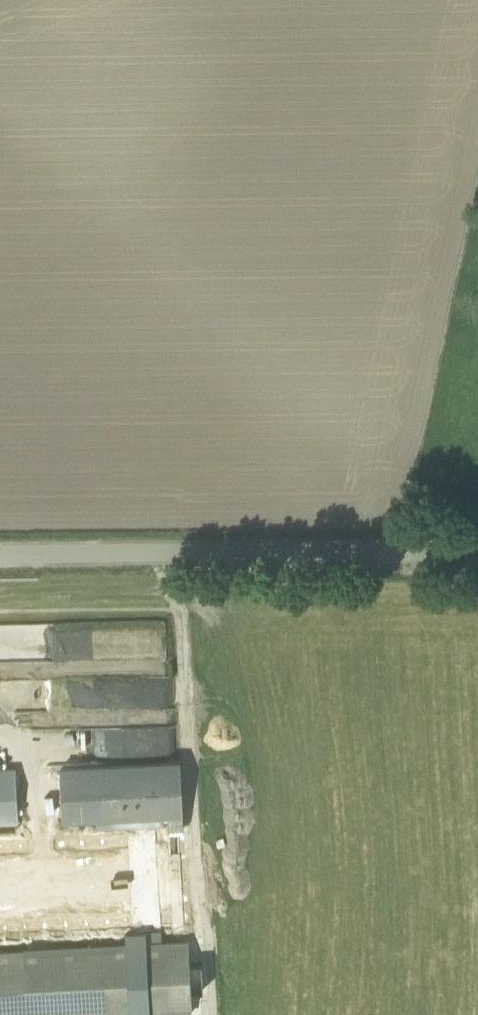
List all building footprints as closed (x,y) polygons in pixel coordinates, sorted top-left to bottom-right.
[(32,711),(30,678),(0,679),(0,712),(32,711)] [(185,858),(183,812),(180,760),(101,764),(103,816),(169,813),(170,859),(185,858)] [(18,821),(15,768),(0,769),(0,821),(18,821)] [(23,932),(21,883),(0,884),(0,933),(23,932)] [(192,1012),(189,941),(187,941),(25,950),(0,951),(0,1014),(126,1014),(192,1012)]
